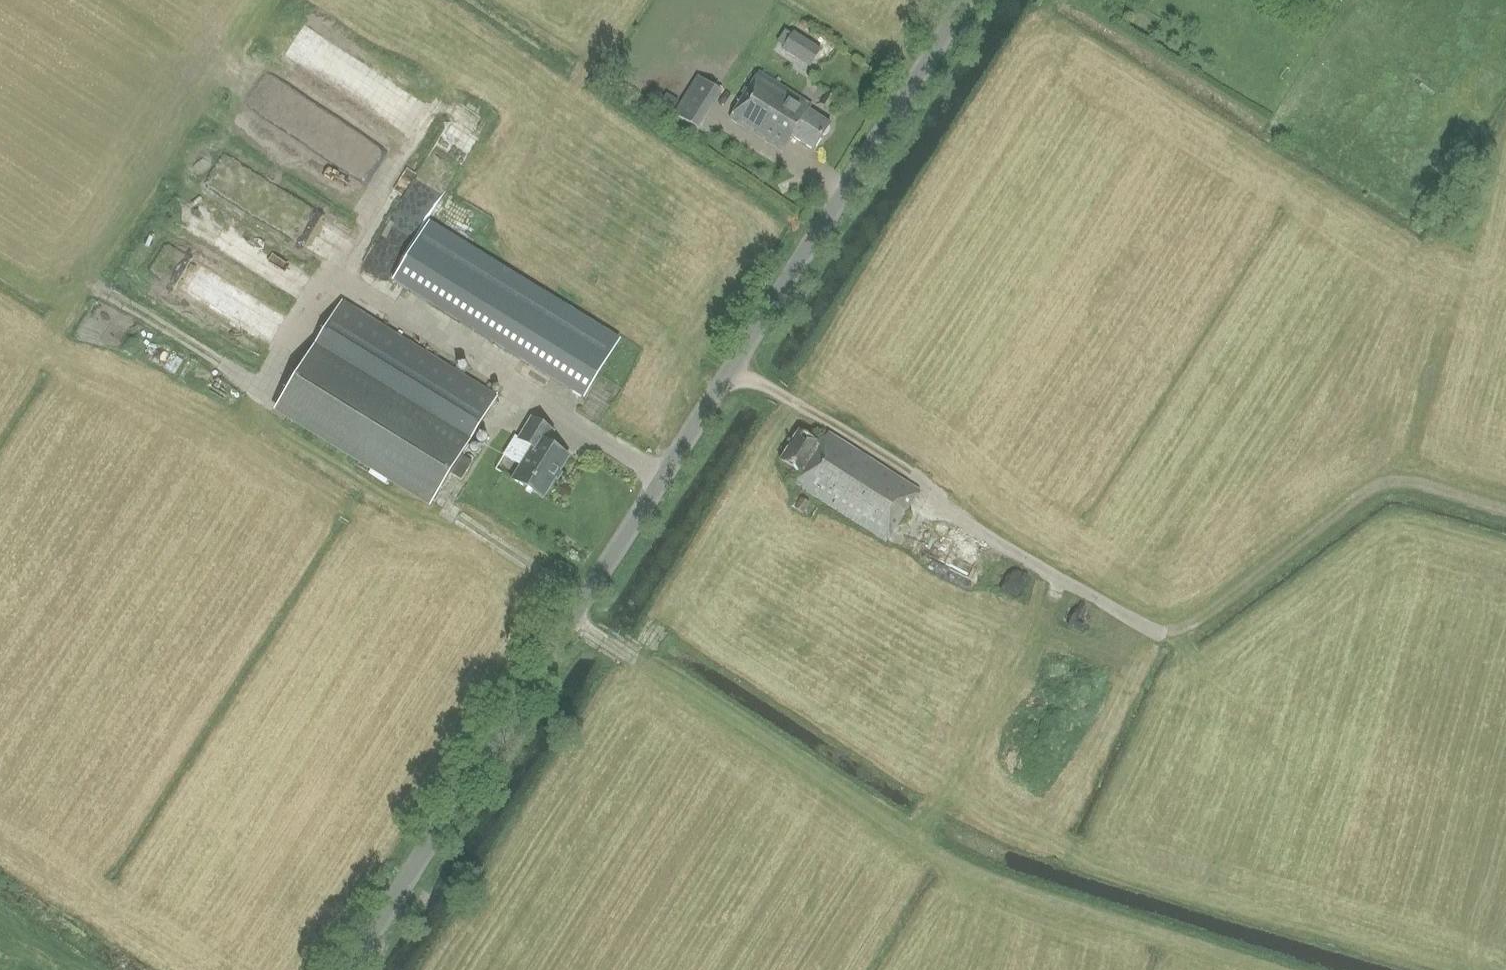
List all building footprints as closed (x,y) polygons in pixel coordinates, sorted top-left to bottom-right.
[(806,43),(792,34),(780,52),(795,61),(806,43)] [(814,152),(831,125),(810,111),(812,106),(760,73),(730,119),(783,153),(792,138),(814,152)] [(698,77),(688,92),(709,105),(718,90),(698,77)] [(584,399),(621,339),(430,221),(393,281),(584,399)] [(342,302),(281,402),(436,498),(450,474),(461,481),(473,463),(461,456),(497,398),(342,302)] [(544,500),(570,458),(547,445),(554,433),(532,420),(519,440),(533,449),(513,481),(544,500)] [(886,543),(919,491),(829,435),(822,446),(800,432),(781,463),(802,476),(797,485),(807,492),(806,493),(886,543)]
